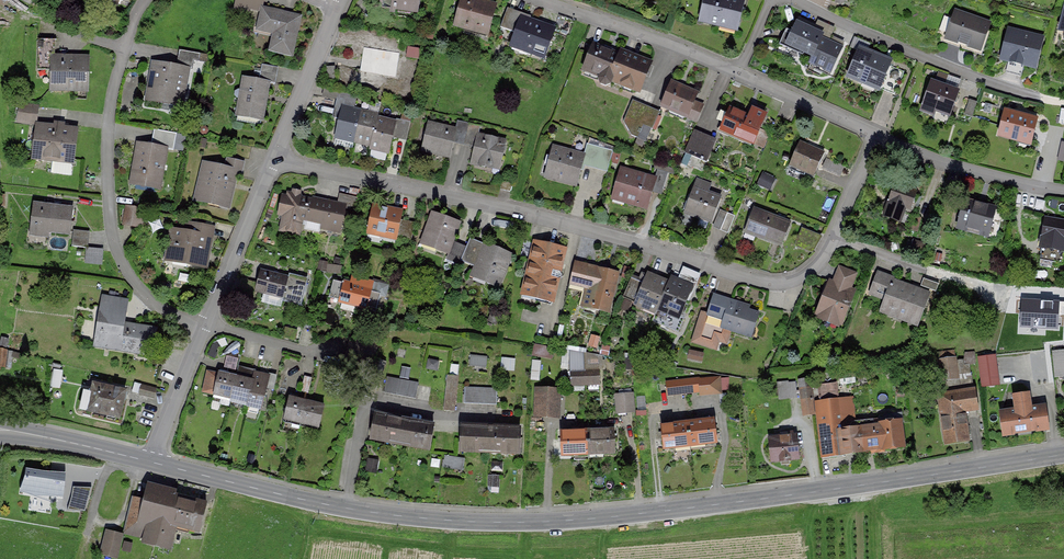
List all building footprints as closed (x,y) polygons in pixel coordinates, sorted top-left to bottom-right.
[(380,10),(395,12),(396,6),(417,9),(419,0),(382,0),(380,10)] [(476,0),(462,0),(455,26),(488,35),(494,9),(476,4),(477,0),(476,0)] [(700,21),(737,31),(745,0),(705,0),(700,21)] [(274,51),(291,55),(300,17),(263,9),(258,30),(278,34),(274,51)] [(515,32),(521,16),(506,11),(501,27),(515,32)] [(988,24),(956,13),(947,38),(964,44),(979,49),(988,24)] [(530,20),(521,16),(515,32),(510,47),(544,59),(554,31),(529,22),(530,20)] [(813,31),(797,23),(793,30),(787,28),(780,43),(787,46),(788,42),(813,54),(809,62),(831,72),(842,49),(828,42),(821,39),(823,35),(813,31)] [(821,39),(828,42),(833,31),(816,23),(813,31),(823,35),(821,39)] [(1042,39),(1009,31),(1002,58),(1035,67),(1042,39)] [(964,44),(947,38),(946,42),(963,48),(964,44)] [(52,57),(55,57),(55,40),(39,39),(38,63),(51,64),(52,57)] [(639,91),(650,63),(632,56),(631,60),(612,53),(613,52),(604,48),(603,49),(593,45),(583,70),(600,76),(599,80),(601,83),(606,86),(611,84),(612,81),(639,91)] [(399,53),(363,47),(360,71),(396,77),(399,53)] [(179,49),(178,58),(194,61),(200,62),(201,53),(179,49)] [(889,66),(890,63),(860,50),(849,76),(879,88),(888,66),(889,66)] [(50,90),(88,91),(89,58),(55,57),(52,57),(51,64),(50,90)] [(176,66),(189,68),(193,69),(194,61),(178,58),(176,66)] [(176,66),(153,62),(147,100),(182,106),(189,68),(176,66)] [(259,81),(269,82),(276,84),(279,67),(262,64),(259,81)] [(894,95),(904,72),(889,66),(888,66),(879,88),(894,95)] [(263,117),(269,82),(259,81),(244,78),(238,112),(263,117)] [(698,94),(672,82),(661,106),(687,118),(694,102),(698,94)] [(959,93),(932,82),(921,110),(935,116),(937,109),(951,114),(959,93)] [(340,100),(338,108),(354,111),(356,104),(340,100)] [(642,125),(650,107),(632,100),(624,118),(642,125)] [(969,100),(964,115),(972,117),(977,103),(969,100)] [(696,122),(704,106),(694,102),(687,118),(696,122)] [(38,107),(20,105),(18,121),(36,123),(38,107)] [(659,111),(650,107),(642,125),(652,129),(659,111)] [(354,111),(338,108),(335,118),(340,119),(335,138),(353,142),(360,113),(354,111)] [(735,136),(753,144),(754,143),(760,129),(766,115),(753,109),(749,117),(731,109),(721,131),(722,131),(724,127),(736,132),(735,136)] [(1038,120),(1005,111),(998,135),(1031,144),(1038,120)] [(378,117),(360,113),(353,142),(371,147),(377,120),(378,117)] [(377,120),(371,147),(370,150),(388,154),(395,124),(377,120)] [(411,123),(402,120),(398,136),(407,138),(411,123)] [(469,124),(458,121),(455,130),(457,130),(455,137),(465,140),(469,124)] [(422,150),(450,157),(455,137),(457,130),(455,130),(428,123),(422,150)] [(480,126),(469,124),(465,140),(476,142),(478,135),(480,126)] [(55,128),(40,126),(36,158),(73,163),(77,130),(63,129),(64,128),(55,127),(55,128)] [(764,147),(770,133),(760,129),(754,143),(764,147)] [(153,146),(166,148),(166,149),(173,150),(176,133),(156,130),(153,146)] [(701,160),(710,139),(693,132),(684,153),(701,160)] [(471,162),(500,168),(506,141),(478,135),(476,142),(471,162)] [(825,152),(800,142),(790,167),(791,167),(791,165),(806,171),(805,173),(814,177),(825,152)] [(153,146),(138,143),(131,184),(159,189),(166,149),(166,148),(153,146)] [(608,171),(613,152),(587,144),(584,155),(585,155),(582,164),(608,171)] [(584,155),(553,147),(545,177),(576,185),(582,164),(585,155),(584,155)] [(226,167),(224,173),(237,176),(240,177),(244,162),(228,158),(226,167)] [(825,168),(841,174),(845,163),(829,158),(825,168)] [(206,177),(201,201),(229,208),(237,176),(224,173),(226,167),(204,162),(201,176),(206,177)] [(655,178),(621,169),(614,193),(626,197),(625,202),(647,208),(653,186),(656,179),(655,178)] [(668,173),(657,170),(655,178),(656,179),(653,186),(664,189),(668,173)] [(512,183),(501,181),(499,189),(510,191),(512,183)] [(918,189),(896,182),(883,219),(902,226),(907,209),(914,211),(918,201),(914,200),(918,189)] [(684,214),(711,224),(721,199),(705,193),(706,190),(694,186),(684,214)] [(288,198),(284,197),(280,214),(284,214),(281,230),(296,233),(299,219),(321,223),(320,228),(340,232),(346,205),(337,203),(326,201),(326,203),(300,198),(300,195),(289,193),(288,198)] [(358,198),(339,193),(337,203),(346,205),(356,208),(358,198)] [(965,201),(958,225),(988,233),(994,209),(965,201)] [(72,208),(35,204),(32,229),(69,233),(72,208)] [(383,207),(373,205),(367,233),(396,239),(402,213),(383,208),(383,207)] [(127,206),(123,223),(139,226),(142,209),(127,206)] [(720,209),(714,225),(729,231),(735,216),(720,209)] [(790,223),(754,209),(747,227),(758,231),(756,236),(781,246),(790,223)] [(994,209),(988,233),(997,236),(1004,212),(994,209)] [(453,242),(460,224),(432,214),(422,242),(449,253),(453,242)] [(1045,219),(1042,238),(1044,239),(1041,259),(1062,263),(1063,250),(1063,222),(1045,219)] [(415,225),(405,223),(402,240),(412,242),(415,225)] [(190,233),(190,234),(211,238),(213,228),(192,224),(190,233)] [(74,230),(72,247),(89,248),(90,232),(74,230)] [(174,247),(173,257),(188,259),(188,264),(203,266),(206,252),(209,253),(211,238),(190,234),(190,233),(172,230),(169,246),(174,247)] [(479,262),(486,246),(470,239),(466,249),(463,256),(479,262)] [(914,240),(911,250),(926,255),(929,245),(914,240)] [(466,249),(453,242),(449,253),(446,259),(460,264),(463,256),(466,249)] [(560,272),(565,250),(535,242),(523,294),(553,301),(558,278),(562,276),(560,272)] [(497,287),(511,255),(487,244),(486,246),(479,262),(472,277),(497,287)] [(579,286),(584,265),(575,262),(569,283),(579,286)] [(609,313),(619,273),(584,265),(579,286),(600,291),(599,293),(598,293),(594,309),(609,313)] [(834,283),(849,289),(856,274),(840,268),(834,283)] [(307,282),(260,270),(255,291),(292,300),(291,303),(301,306),(307,282)] [(887,294),(892,281),(893,281),(894,279),(878,273),(872,288),(887,294)] [(668,284),(647,275),(635,302),(656,312),(668,284)] [(372,293),(374,282),(353,276),(351,283),(344,281),(343,285),(339,301),(338,302),(367,309),(372,293)] [(670,279),(668,284),(656,312),(652,321),(678,332),(685,318),(680,316),(692,289),(670,279)] [(936,292),(939,285),(923,280),(921,286),(936,292)] [(893,281),(892,281),(887,294),(880,311),(918,325),(930,295),(893,281)] [(833,315),(844,319),(855,291),(849,289),(834,283),(833,282),(828,295),(824,296),(818,311),(819,315),(828,319),(833,315)] [(343,285),(333,283),(329,298),(339,301),(343,285)] [(367,309),(377,312),(381,295),(372,293),(367,309)] [(731,301),(714,295),(707,319),(702,318),(695,340),(715,347),(718,338),(725,341),(729,330),(750,337),(758,313),(730,304),(731,301)] [(100,313),(125,317),(128,300),(103,296),(100,313)] [(623,299),(619,308),(627,312),(631,303),(623,299)] [(1061,301),(1023,300),(1022,328),(1060,329),(1061,301)] [(124,323),(125,317),(100,313),(94,346),(151,357),(157,329),(124,323)] [(2,337),(0,344),(0,346),(8,348),(10,340),(2,337)] [(348,346),(366,351),(368,344),(350,339),(348,346)] [(535,343),(533,354),(552,357),(554,346),(535,343)] [(346,353),(364,358),(366,351),(348,346),(346,353)] [(0,349),(0,368),(6,369),(8,350),(0,349)] [(704,354),(690,350),(688,359),(702,362),(704,354)] [(1053,351),(1055,377),(1063,376),(1063,350),(1053,351)] [(470,365),(488,365),(488,355),(470,354),(470,365)] [(515,369),(516,357),(503,356),(502,368),(515,369)] [(998,385),(995,356),(978,358),(980,376),(981,376),(983,387),(998,385)] [(235,368),(238,360),(230,357),(227,365),(235,368)] [(941,382),(958,380),(956,360),(939,363),(941,382)] [(410,378),(411,366),(402,365),(400,376),(410,378)] [(63,371),(53,369),(50,387),(60,389),(63,371)] [(585,385),(585,371),(571,371),(572,385),(585,385)] [(600,371),(585,371),(585,385),(600,384),(600,371)] [(213,395),(232,399),(237,376),(219,372),(213,395)] [(248,405),(262,408),(269,376),(254,373),(252,380),(237,376),(232,399),(248,403),(248,405)] [(459,376),(448,375),(445,410),(455,411),(459,376)] [(313,378),(305,376),(301,391),(308,393),(309,393),(313,378)] [(419,383),(387,378),(384,393),(416,399),(419,383)] [(699,379),(683,381),(684,392),(700,390),(699,380),(699,379)] [(709,380),(699,380),(700,390),(701,395),(711,394),(709,380)] [(683,381),(666,383),(667,394),(684,392),(683,381)] [(788,382),(776,383),(779,402),(797,400),(795,382),(789,383),(788,382)] [(820,403),(838,401),(836,382),(818,384),(820,403)] [(95,394),(85,391),(81,409),(119,418),(125,390),(98,384),(95,394)] [(141,385),(139,394),(155,398),(157,389),(141,385)] [(938,395),(942,418),(965,414),(964,411),(978,409),(975,389),(964,391),(963,386),(953,388),(954,393),(938,395)] [(497,389),(465,388),(465,404),(497,405),(497,389)] [(559,390),(537,389),(536,415),(558,416),(559,390)] [(812,389),(800,391),(803,416),(815,414),(812,389)] [(1005,434),(1046,429),(1043,402),(1036,403),(1036,408),(1030,408),(1028,391),(1017,392),(1019,410),(1002,412),(1005,434)] [(632,393),(615,394),(617,411),(634,410),(632,393)] [(307,401),(290,397),(284,419),(301,423),(307,401)] [(856,427),(853,399),(838,401),(841,429),(851,428),(856,427)] [(324,405),(307,401),(301,423),(319,428),(324,405)] [(840,414),(838,401),(820,403),(826,454),(854,452),(851,428),(841,429),(840,414)] [(434,424),(375,413),(370,439),(429,450),(434,424)] [(942,418),(946,443),(969,439),(965,414),(942,418)] [(713,419),(687,422),(690,446),(716,443),(713,419)] [(851,428),(854,452),(880,448),(877,425),(867,426),(867,421),(856,422),(856,427),(851,428)] [(880,448),(903,445),(900,422),(882,425),(882,421),(876,422),(877,425),(880,448)] [(687,422),(661,425),(664,449),(690,446),(687,422)] [(461,426),(461,452),(519,454),(520,428),(461,426)] [(588,454),(615,454),(614,430),(588,431),(588,454)] [(562,455),(588,454),(588,431),(561,431),(562,455)] [(772,461),(798,458),(795,435),(792,436),(792,433),(780,434),(780,437),(770,439),(772,461)] [(445,465),(464,468),(465,457),(446,454),(445,465)] [(66,474),(25,469),(22,493),(63,498),(66,474)] [(72,486),(68,510),(86,513),(90,489),(72,486)] [(200,530),(207,503),(147,488),(144,499),(135,497),(126,533),(143,537),(142,542),(170,550),(177,525),(200,530)] [(123,537),(106,533),(100,556),(109,558),(117,558),(123,537)]
